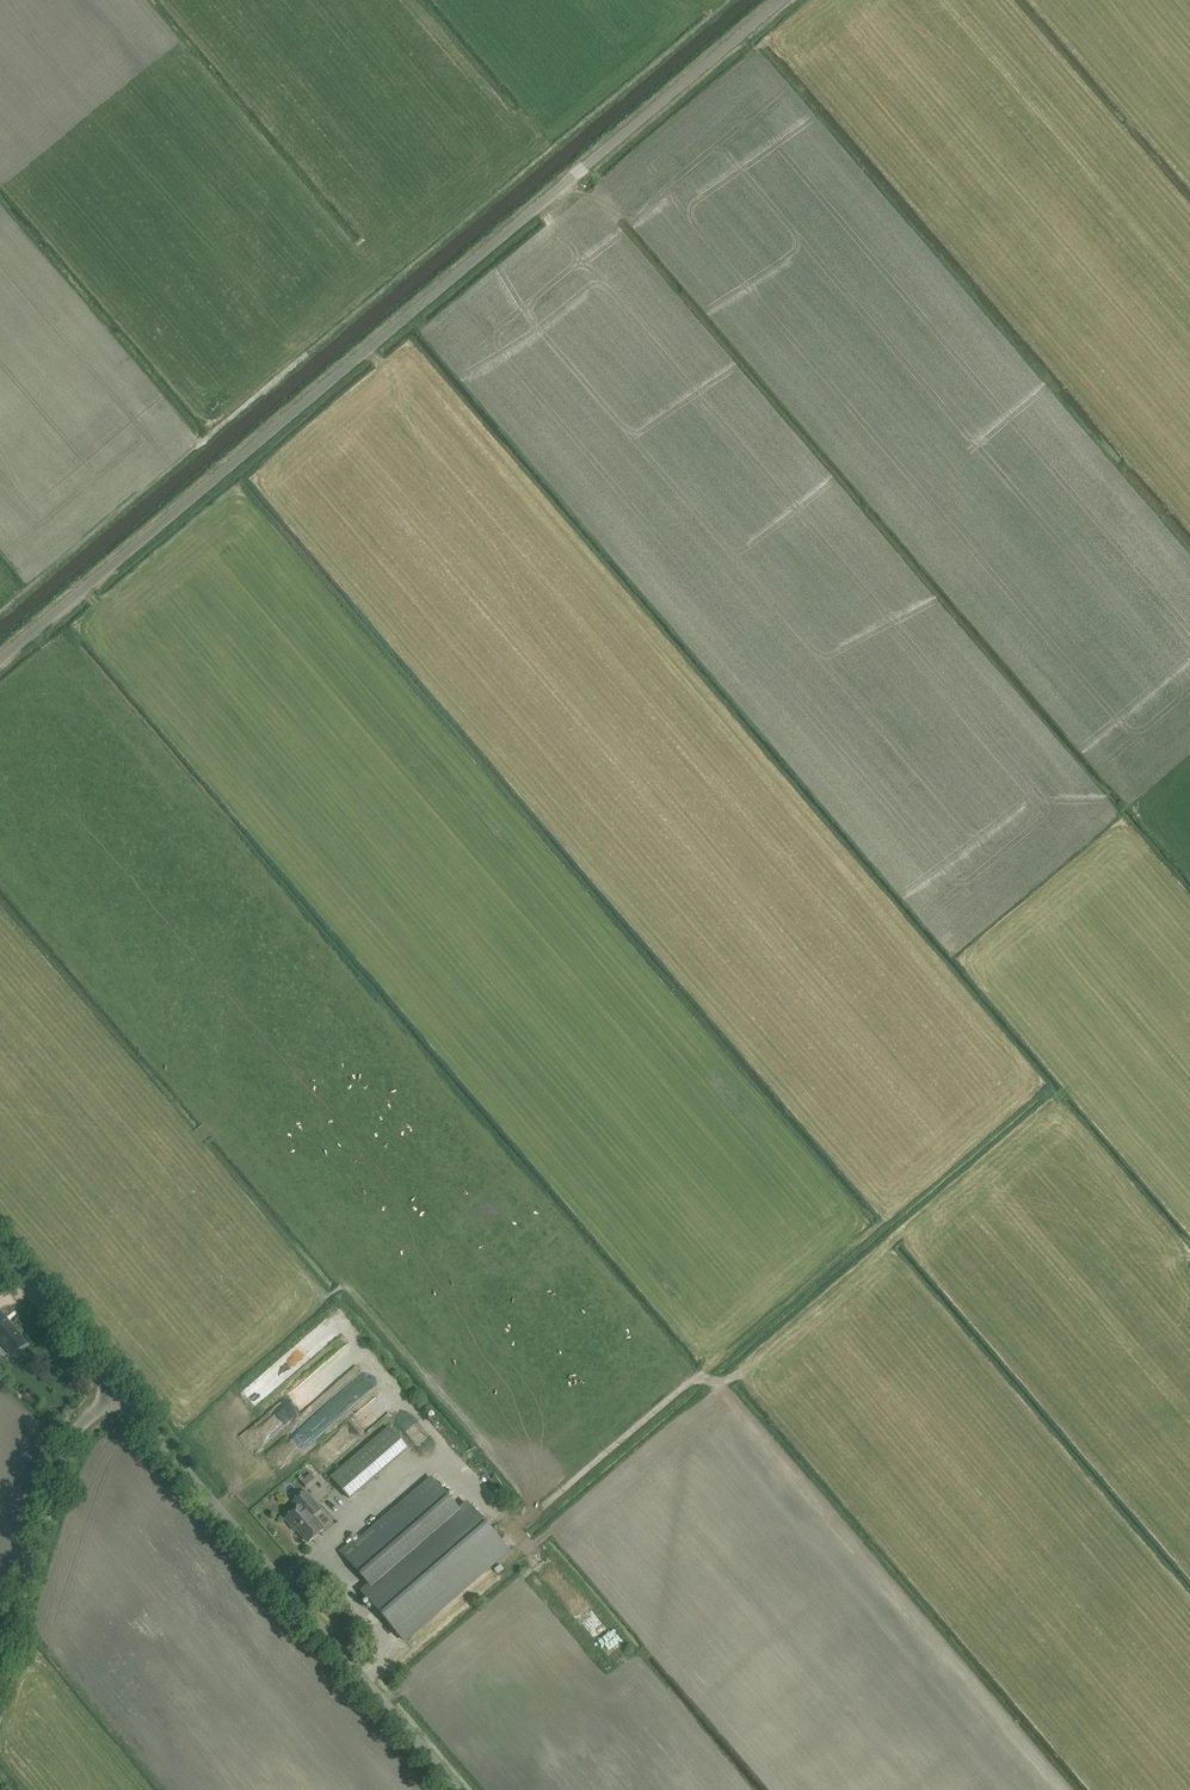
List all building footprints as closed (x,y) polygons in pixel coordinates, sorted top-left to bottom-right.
[(17,1287),(10,1292),(14,1297),(21,1292),(17,1287)] [(8,1350),(13,1355),(26,1344),(22,1338),(0,1313),(0,1341),(8,1350)] [(408,1449),(389,1428),(332,1478),(350,1499),(408,1449)] [(341,1552),(369,1585),(361,1592),(403,1641),(508,1550),(467,1503),(459,1510),(431,1478),(354,1545),(352,1542),(341,1552)] [(321,1510),(305,1492),(294,1502),(298,1508),(285,1519),(293,1528),(295,1527),(308,1543),(324,1529),(313,1517),(321,1510)] [(537,1541),(539,1546),(548,1543),(546,1537),(537,1541)]
